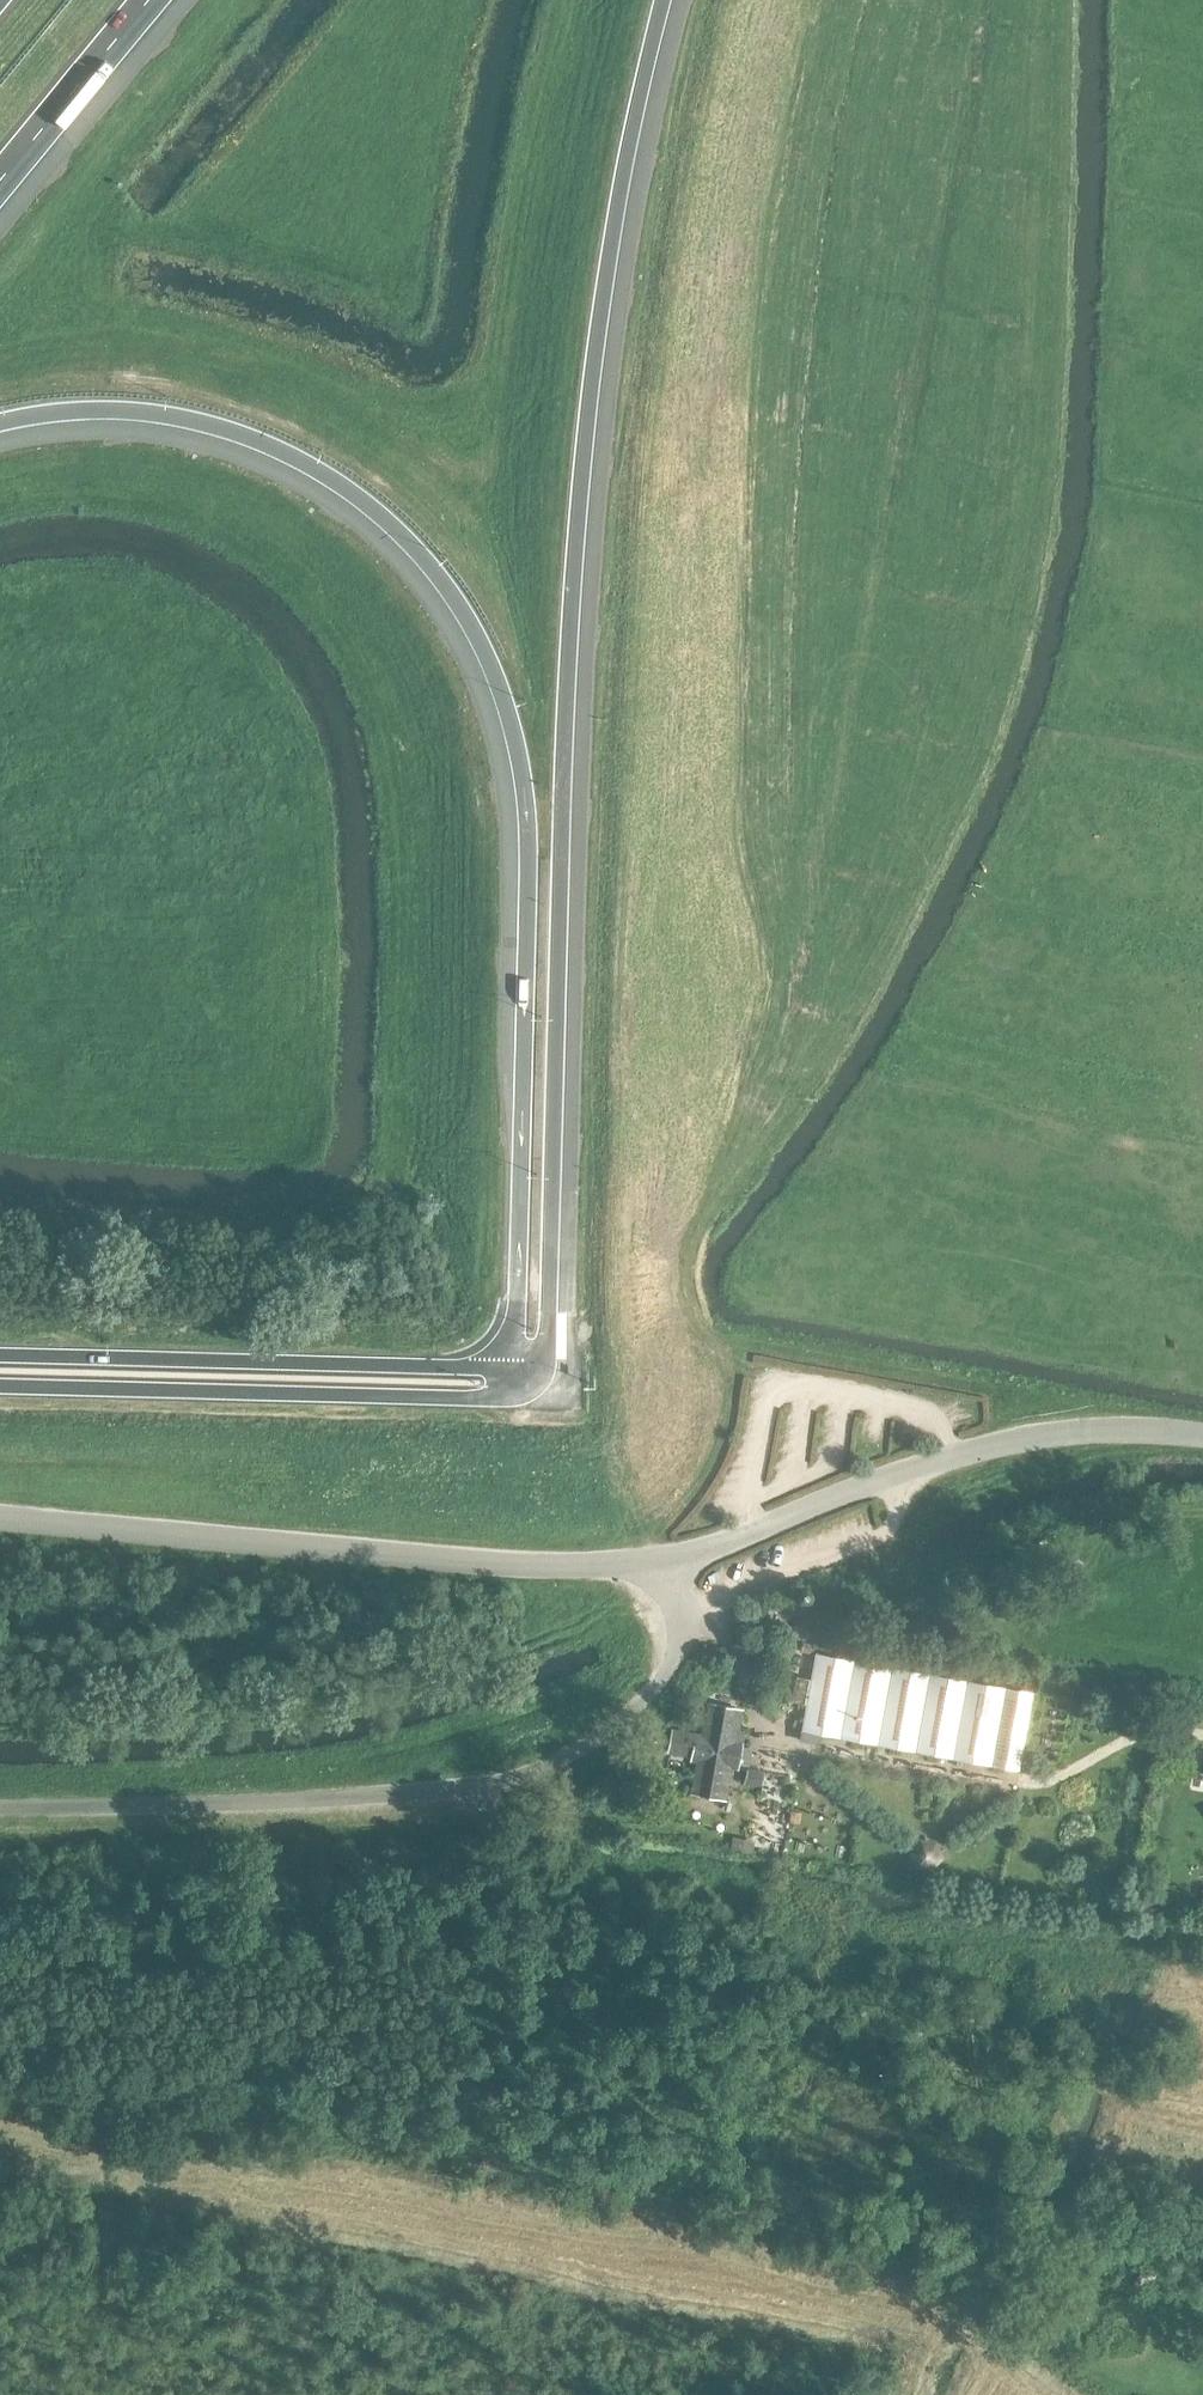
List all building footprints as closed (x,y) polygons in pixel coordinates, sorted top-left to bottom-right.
[(967,1680),(816,1653),(802,1730),(953,1758),(967,1680)] [(703,1691),(715,1683),(703,1675),(701,1677),(703,1691)] [(743,1708),(706,1702),(701,1733),(671,1728),(667,1752),(670,1753),(690,1757),(689,1760),(695,1762),(694,1766),(689,1793),(726,1800),(732,1769),(738,1770),(743,1741),(737,1741),(743,1708)]
